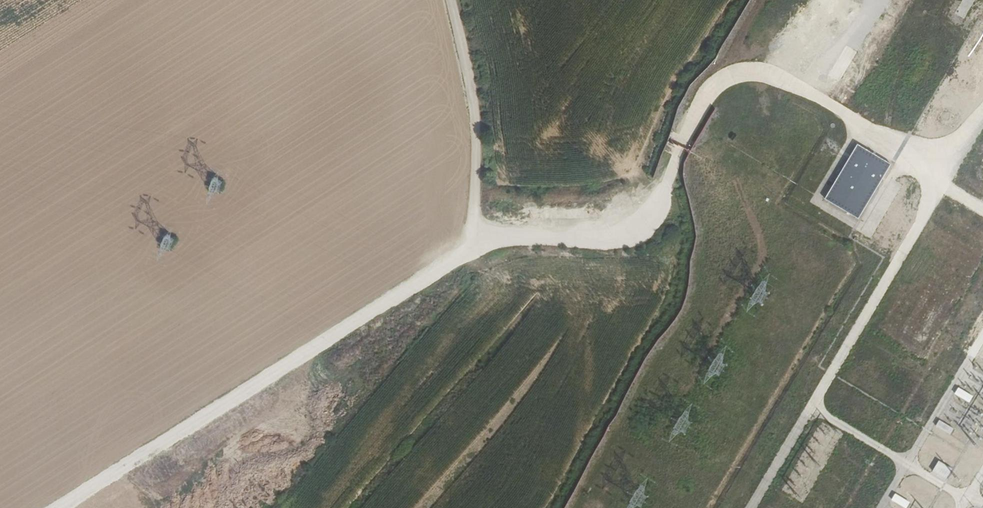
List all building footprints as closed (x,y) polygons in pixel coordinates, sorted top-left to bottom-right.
[(890,166),(857,146),(824,200),(857,220),(890,166)] [(973,398),(958,389),(954,396),(969,404),(973,398)] [(953,431),(939,422),(936,428),(950,437),(953,431)] [(951,471),(938,463),(932,474),(945,482),(951,471)] [(895,496),(892,501),(904,507),(907,507),(909,504),(895,496)]
